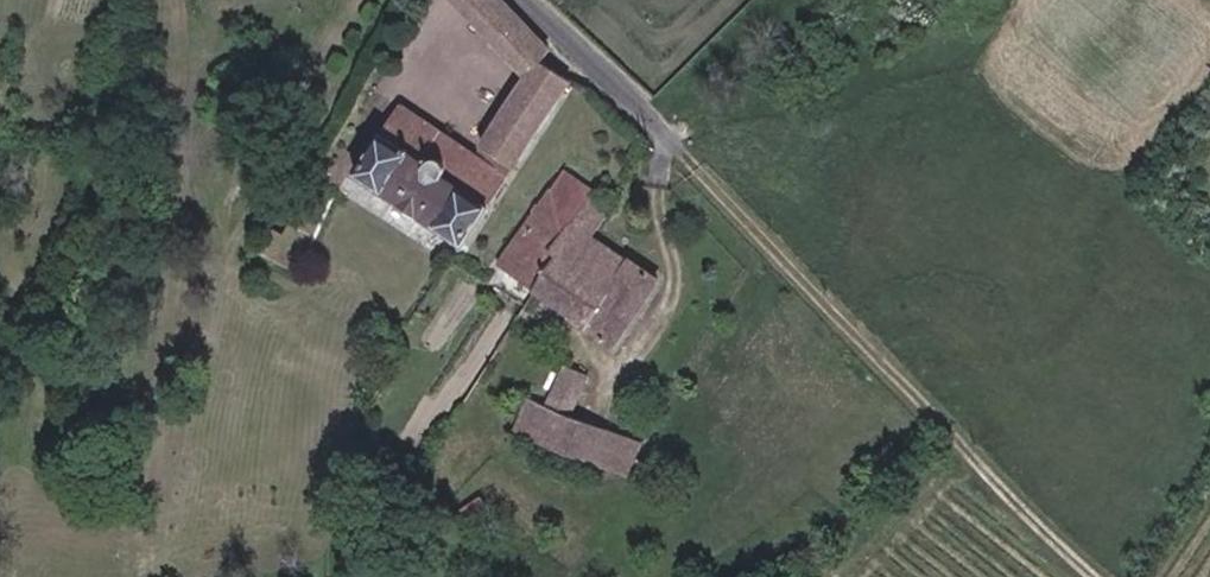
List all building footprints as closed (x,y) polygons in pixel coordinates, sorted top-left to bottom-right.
[(523,0),(474,0),(542,63),(551,48),(560,34),(523,0)] [(551,48),(542,63),(495,151),(420,100),(375,169),(481,239),(576,68),(551,48)] [(508,258),(547,286),(609,199),(618,186),(579,159),(508,258)] [(361,172),(338,161),(292,248),(318,260),(361,172)] [(609,199),(547,286),(623,340),(664,276),(604,234),(622,207),(609,199)] [(578,362),(558,401),(580,410),(600,372),(578,362)] [(580,410),(558,401),(538,394),(520,428),(639,477),(644,466),(637,462),(648,437),(580,410)]
